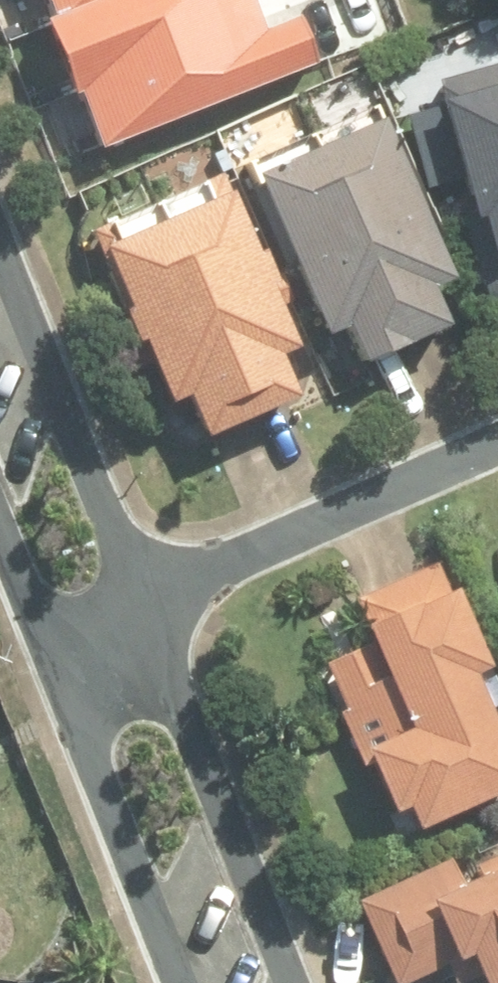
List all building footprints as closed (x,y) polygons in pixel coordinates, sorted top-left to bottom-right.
[(96,134),(313,50),(297,9),(258,24),(249,0),(43,0),(96,134)] [(448,87),(441,88),(469,193),(458,195),(487,296),(497,293),(497,56),(445,71),(448,87)] [(317,136),(403,330),(446,312),(429,272),(451,263),(381,107),(317,136)] [(403,332),(403,330),(317,136),(316,136),(255,163),(325,322),(346,312),(362,349),(403,332)] [(252,237),(221,164),(88,219),(122,296),(117,297),(131,330),(137,327),(165,393),(184,384),(202,426),(296,383),(278,343),(296,336),(277,298),(286,294),(259,236),(252,237)] [(488,655),(451,575),(444,578),(433,554),(352,591),(367,624),(362,627),(366,639),(322,657),(341,701),(336,704),(361,757),(369,754),(389,804),(403,797),(414,819),(497,782),(497,723),(471,663),(488,655)] [(353,893),(393,981),(453,956),(458,966),(472,959),(484,982),(497,982),(497,846),(473,857),(478,863),(459,873),(447,851),(353,893)]
